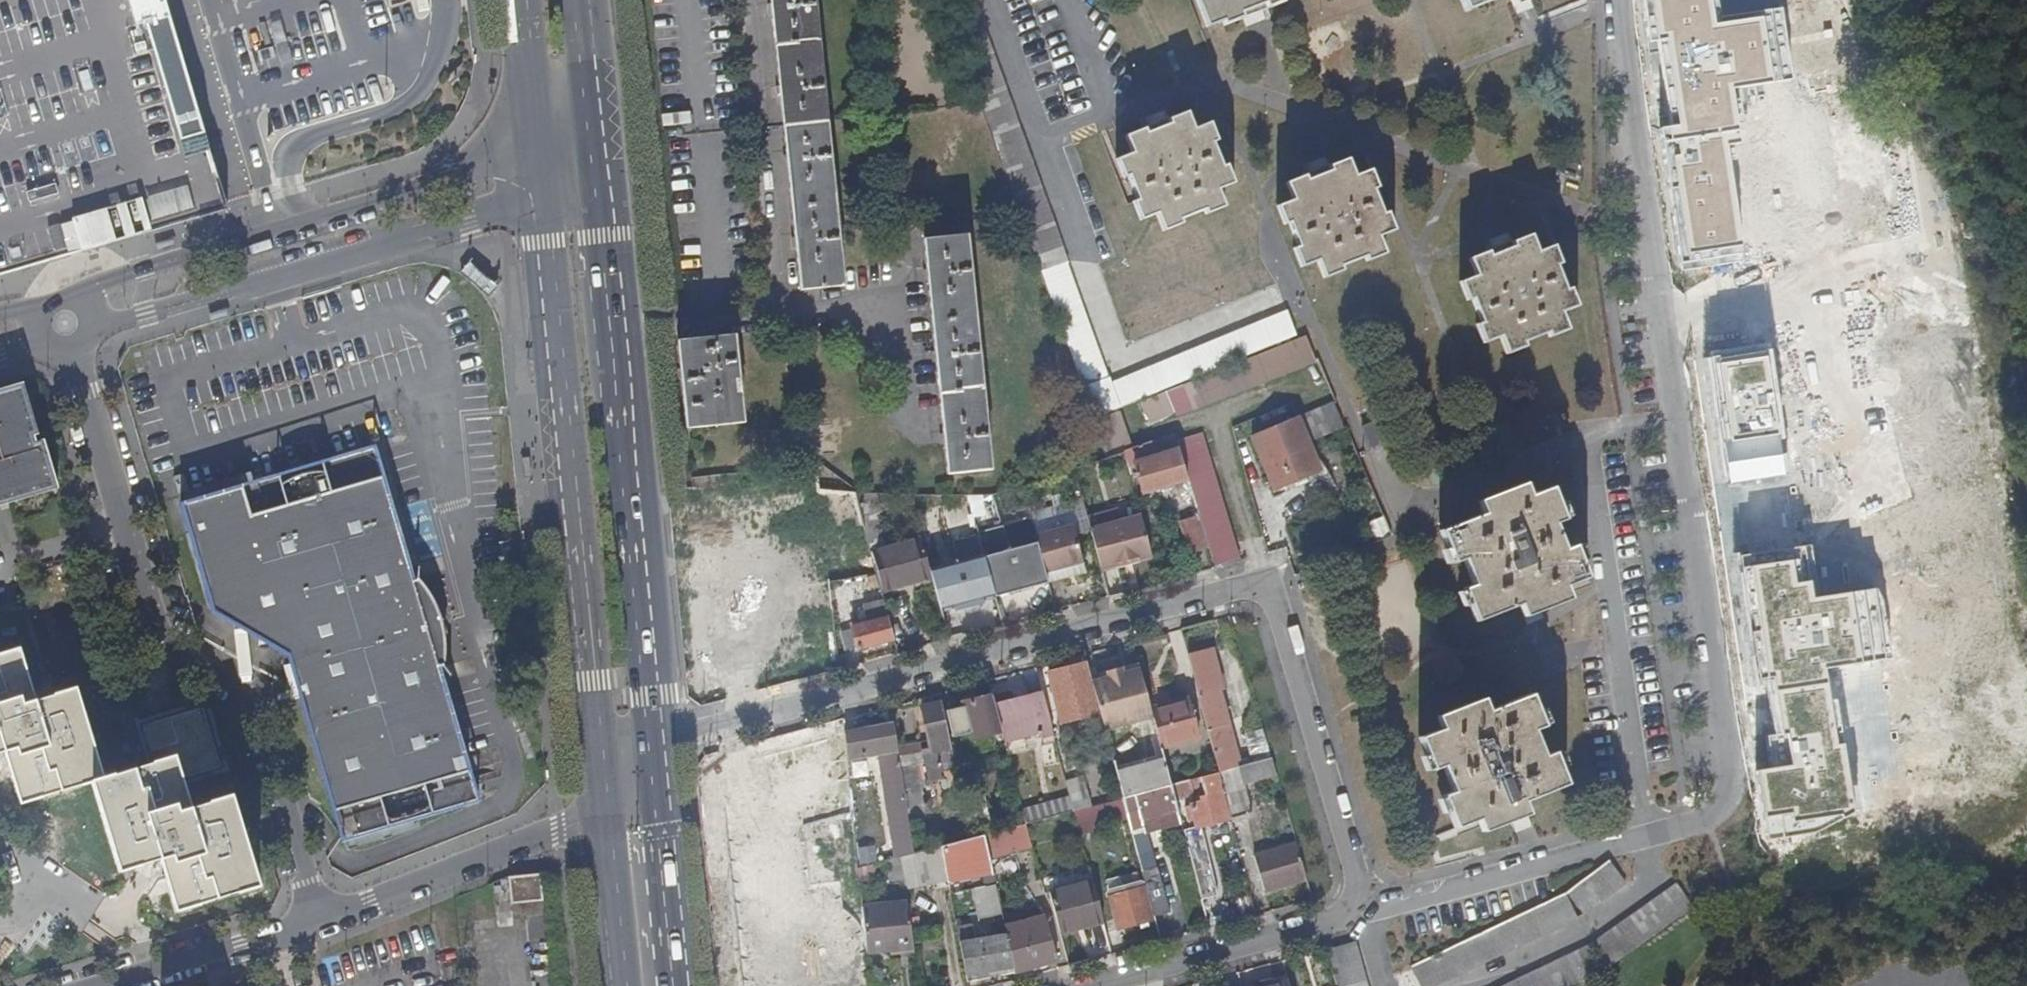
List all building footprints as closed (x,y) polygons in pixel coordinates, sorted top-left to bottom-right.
[(222,211),(161,0),(0,0),(0,276),(222,211)] [(825,122),(813,0),(769,0),(782,126),(825,122)] [(1202,21),(1217,16),(1219,20),(1237,13),(1235,8),(1257,0),(1194,0),(1202,21)] [(1464,10),(1488,0),(1460,0),(1464,10)] [(1870,41),(1866,34),(1849,0),(1809,0),(1804,3),(1807,13),(1799,17),(1813,43),(1834,33),(1845,55),(1870,41)] [(976,107),(1036,269),(1061,261),(979,22),(950,33),(976,107)] [(1214,143),(1202,114),(1187,120),(1186,117),(1167,125),(1169,128),(1145,138),(1143,135),(1125,142),(1127,145),(1111,151),(1110,149),(1109,150),(1122,181),(1127,179),(1136,199),(1131,202),(1144,231),(1158,225),(1160,228),(1178,221),(1176,216),(1201,207),(1202,211),(1220,204),(1218,199),(1233,194),(1222,164),(1218,166),(1209,145),(1214,143)] [(841,288),(825,122),(782,126),(799,291),(841,288)] [(1327,170),(1329,175),(1306,184),(1304,180),(1285,187),(1287,190),(1272,196),(1285,226),(1289,224),(1297,245),(1293,247),(1305,276),(1318,270),(1319,273),(1339,266),(1338,263),(1361,253),(1363,256),(1380,249),(1379,246),(1395,239),(1383,209),(1378,211),(1371,191),(1376,189),(1363,158),(1347,165),(1346,163),(1327,170)] [(1981,807),(1888,172),(1735,194),(1822,790),(1850,786),(1855,816),(1902,809),(1904,818),(1981,807)] [(1502,347),(1503,349),(1521,342),(1520,339),(1544,329),(1545,332),(1564,323),(1563,321),(1579,315),(1566,284),(1561,286),(1553,266),(1557,264),(1545,234),(1512,248),(1514,250),(1489,261),(1487,258),(1468,266),(1502,347)] [(923,239),(947,476),(989,471),(964,235),(923,239)] [(1714,258),(1697,260),(1703,298),(1720,295),(1714,258)] [(1061,261),(1036,269),(1091,420),(1114,410),(1139,400),(1163,390),(1293,337),(1284,312),(1107,384),(1061,261)] [(1468,266),(1454,272),(1467,302),(1471,300),(1479,321),(1475,322),(1489,352),(1502,347),(1468,266)] [(677,340),(687,427),(741,422),(733,335),(677,340)] [(1315,360),(1304,336),(1164,393),(1163,390),(1139,400),(1148,420),(1171,411),(1174,419),(1315,360)] [(1304,444),(1341,428),(1332,404),(1294,419),(1304,444)] [(1121,451),(1128,449),(1114,410),(1091,420),(1104,457),(1121,451)] [(1385,438),(1377,417),(1359,424),(1367,445),(1385,438)] [(1316,470),(1304,444),(1294,419),(1249,437),(1269,489),(1316,470)] [(1206,547),(1211,565),(1237,558),(1200,432),(1174,440),(1180,461),(1186,480),(1195,509),(1206,547)] [(1154,459),(1149,442),(1128,449),(1121,451),(1125,467),(1154,459)] [(405,581),(361,452),(174,514),(204,615),(228,626),(267,614),(342,845),(476,800),(433,666),(437,666),(439,640),(435,618),(427,597),(412,581),(405,581)] [(1186,480),(1180,461),(1137,473),(1142,492),(1186,480)] [(822,531),(818,490),(815,474),(755,481),(711,486),(716,543),(822,531)] [(1463,589),(1477,621),(1518,604),(1562,585),(1582,576),(1570,546),(1559,550),(1548,522),(1557,518),(1545,488),(1526,496),(1523,488),(1478,507),(1482,515),(1439,531),(1452,561),(1462,557),(1473,585),(1463,589)] [(862,526),(853,494),(818,490),(822,531),(862,526)] [(1186,553),(1206,547),(1195,509),(1176,515),(1186,553)] [(1098,567),(1148,553),(1138,514),(1088,527),(1098,567)] [(991,598),(1045,583),(1042,571),(1033,532),(1003,541),(997,520),(972,526),(980,557),(991,598)] [(1071,521),(1033,532),(1042,571),(1082,559),(1071,521)] [(929,571),(920,536),(868,549),(875,575),(879,590),(930,576),(929,571)] [(991,598),(980,557),(929,571),(930,576),(940,614),(991,598)] [(1042,571),(1045,583),(1086,571),(1082,559),(1042,571)] [(1562,585),(1518,604),(1520,612),(1565,593),(1562,585)] [(761,669),(752,591),(722,594),(730,671),(761,669)] [(857,648),(891,638),(884,607),(868,611),(871,622),(852,628),(857,648)] [(1172,649),(1134,659),(1137,670),(1140,683),(1141,682),(1178,672),(1172,649)] [(1186,656),(1218,773),(1236,768),(1217,691),(1220,690),(1210,650),(1186,656)] [(5,745),(20,796),(90,776),(117,866),(158,854),(174,906),(254,882),(228,794),(188,807),(178,776),(215,765),(198,709),(138,727),(149,763),(102,777),(75,688),(32,701),(17,651),(0,656),(0,746),(5,745)] [(1087,675),(1084,664),(1044,675),(1055,712),(1085,705),(1088,714),(1097,712),(1089,682),(1087,675)] [(1097,712),(1102,730),(1150,718),(1151,717),(1147,705),(1141,682),(1140,683),(1137,670),(1089,682),(1097,712)] [(1048,721),(1040,693),(1013,701),(1010,690),(990,696),(1001,742),(1038,732),(1036,724),(1048,721)] [(1147,705),(1151,717),(1150,718),(1157,743),(1193,733),(1183,695),(1147,705)] [(1001,742),(990,696),(960,703),(961,707),(945,712),(951,738),(968,734),(970,740),(981,737),(982,741),(977,742),(980,754),(1003,748),(1001,742)] [(1539,727),(1526,697),(1486,713),(1482,705),(1438,722),(1441,730),(1421,739),(1434,769),(1444,765),(1455,792),(1444,797),(1456,831),(1476,818),(1480,828),(1523,810),(1520,801),(1562,784),(1550,755),(1541,758),(1530,731),(1539,727)] [(952,769),(938,702),(919,707),(929,754),(922,755),(926,771),(933,769),(932,767),(944,764),(946,770),(952,769)] [(898,768),(892,727),(841,735),(845,763),(875,758),(891,853),(856,859),(857,869),(884,862),(897,858),(911,855),(902,796),(898,768)] [(1269,759),(1261,731),(1246,734),(1254,763),(1269,759)] [(816,760),(815,740),(778,744),(780,762),(816,760)] [(1242,785),(1274,776),(1269,759),(1254,763),(1236,768),(1218,773),(1230,819),(1250,813),(1242,785)] [(1121,798),(1169,785),(1162,761),(1114,773),(1121,798)] [(915,766),(898,768),(902,796),(919,794),(915,766)] [(1200,829),(1230,821),(1230,819),(1218,773),(1197,778),(1203,796),(1196,798),(1198,805),(1189,807),(1194,830),(1200,829)] [(1192,797),(1187,781),(1169,785),(1169,786),(1173,801),(1192,797)] [(1084,783),(1066,788),(1073,811),(1091,806),(1084,783)] [(853,835),(847,785),(828,787),(831,824),(837,824),(838,836),(853,835)] [(1169,786),(1169,785),(1121,798),(1126,819),(1130,831),(1177,818),(1173,801),(1169,786)] [(1091,806),(1073,811),(1078,833),(1093,829),(1092,827),(1126,819),(1121,798),(1091,806)] [(1030,848),(1024,824),(1006,829),(1010,846),(1012,852),(1030,848)] [(805,825),(783,828),(784,842),(811,839),(811,831),(806,832),(805,825)] [(1010,846),(1006,829),(981,835),(985,852),(1010,846)] [(1182,834),(1200,901),(1220,895),(1200,829),(1194,830),(1182,834)] [(981,835),(968,839),(939,847),(945,881),(945,884),(959,880),(958,875),(955,861),(972,856),(975,871),(989,868),(985,852),(981,835)] [(1262,890),(1306,879),(1295,845),(1252,857),(1262,890)] [(945,881),(939,847),(911,855),(897,858),(901,881),(902,890),(945,881)] [(955,861),(958,875),(975,871),(972,856),(955,861)] [(901,881),(897,858),(884,862),(887,883),(901,881)] [(539,884),(538,876),(506,880),(509,907),(540,903),(539,895),(547,893),(545,884),(539,884)] [(1048,894),(1058,932),(1103,923),(1092,884),(1048,894)] [(1146,889),(1154,917),(1169,912),(1161,885),(1146,889)] [(1108,897),(1116,931),(1151,922),(1143,889),(1108,897)] [(1575,981),(1593,971),(1633,947),(1661,931),(1679,920),(1692,911),(1675,889),(1592,945),(1512,985),(1566,985),(1575,981)] [(904,903),(860,909),(864,933),(866,953),(912,949),(904,903)] [(999,976),(1014,972),(1003,926),(999,911),(986,914),(992,936),(973,940),(971,931),(966,932),(956,934),(966,982),(975,980),(974,974),(997,968),(999,976)] [(1003,926),(1014,972),(1056,961),(1045,916),(1003,926)] [(953,921),(956,934),(966,932),(964,919),(953,921)] [(866,953),(864,933),(849,934),(852,955),(866,953)] [(1360,953),(1333,959),(1341,985),(1369,985),(1360,953)] [(791,975),(792,980),(792,985),(851,985),(849,969),(791,975)]
